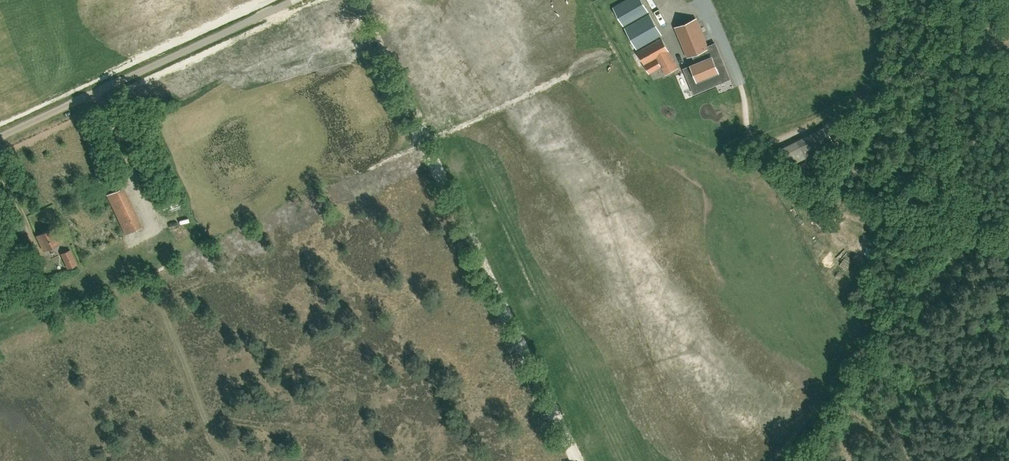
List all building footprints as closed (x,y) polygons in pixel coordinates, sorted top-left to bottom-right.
[(614,7),(624,25),(648,11),(642,0),(626,0),(614,7)] [(649,13),(625,27),(637,48),(661,34),(649,13)] [(676,27),(688,56),(695,53),(699,62),(692,65),(698,80),(718,72),(713,58),(715,57),(710,47),(708,48),(696,19),(676,27)] [(678,67),(662,38),(637,52),(650,73),(661,66),(666,74),(678,67)] [(824,125),(778,148),(785,163),(831,140),(824,125)] [(806,162),(795,166),(797,171),(808,167),(806,162)] [(107,194),(125,234),(140,227),(122,187),(107,194)] [(37,235),(41,244),(44,243),(46,248),(59,242),(56,234),(57,234),(54,227),(37,235)] [(71,249),(60,253),(67,268),(77,264),(71,249)]
